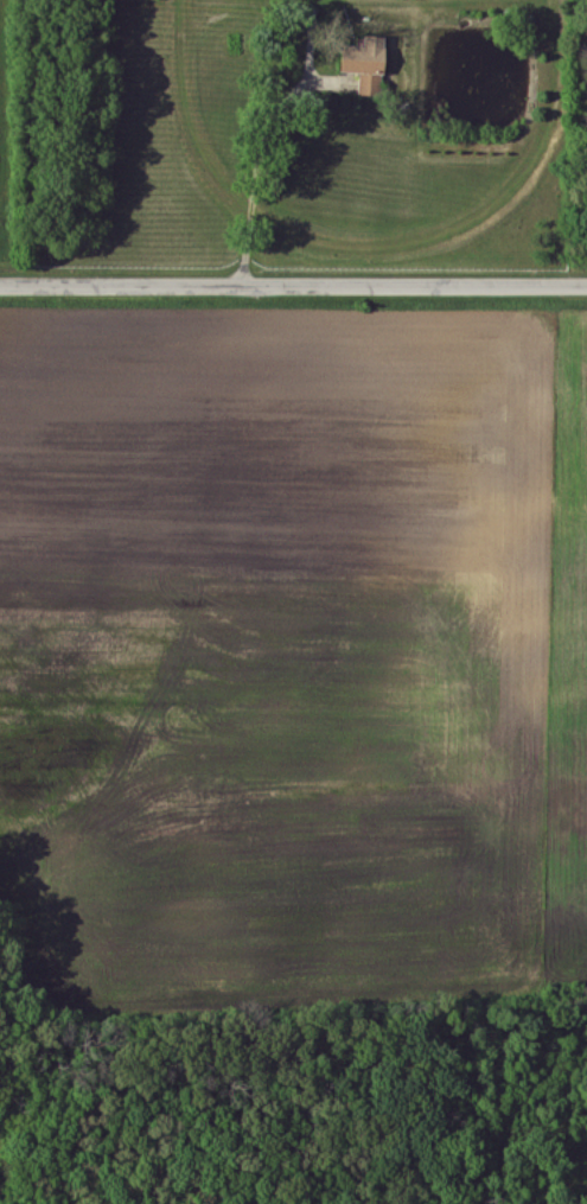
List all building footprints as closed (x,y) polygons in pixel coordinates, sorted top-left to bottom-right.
[(385,38),(364,37),(364,48),(342,47),(341,73),(360,74),(359,97),(382,98),(385,38)]
